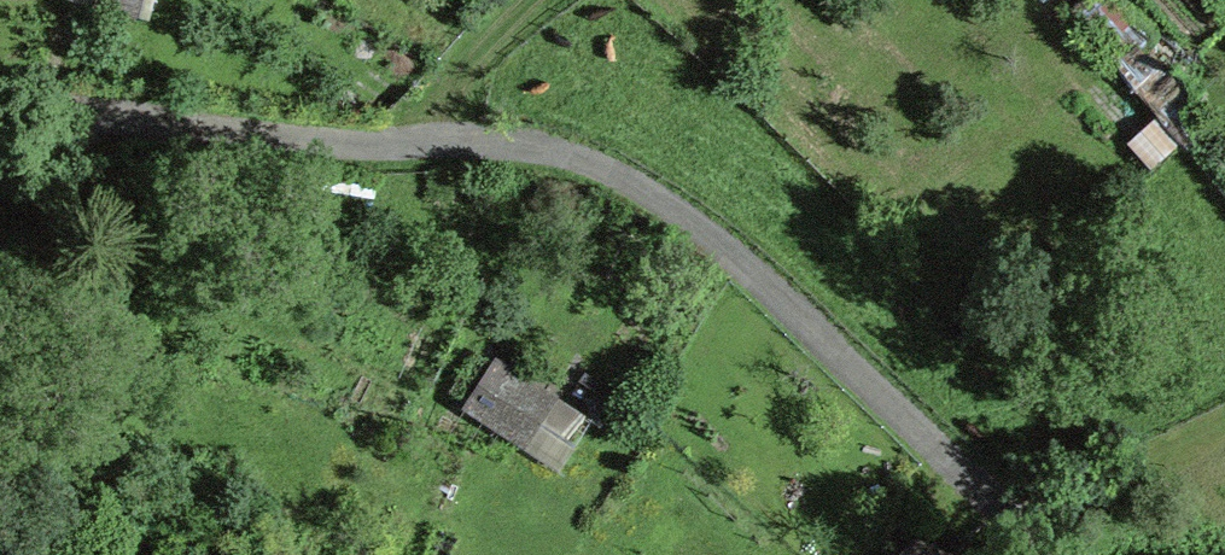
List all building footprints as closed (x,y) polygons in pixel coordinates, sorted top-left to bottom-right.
[(93,8),(138,18),(142,0),(95,0),(93,8)] [(1180,93),(1150,61),(1129,80),(1158,111),(1180,93)] [(1178,146),(1154,121),(1127,144),(1151,171),(1178,146)]
